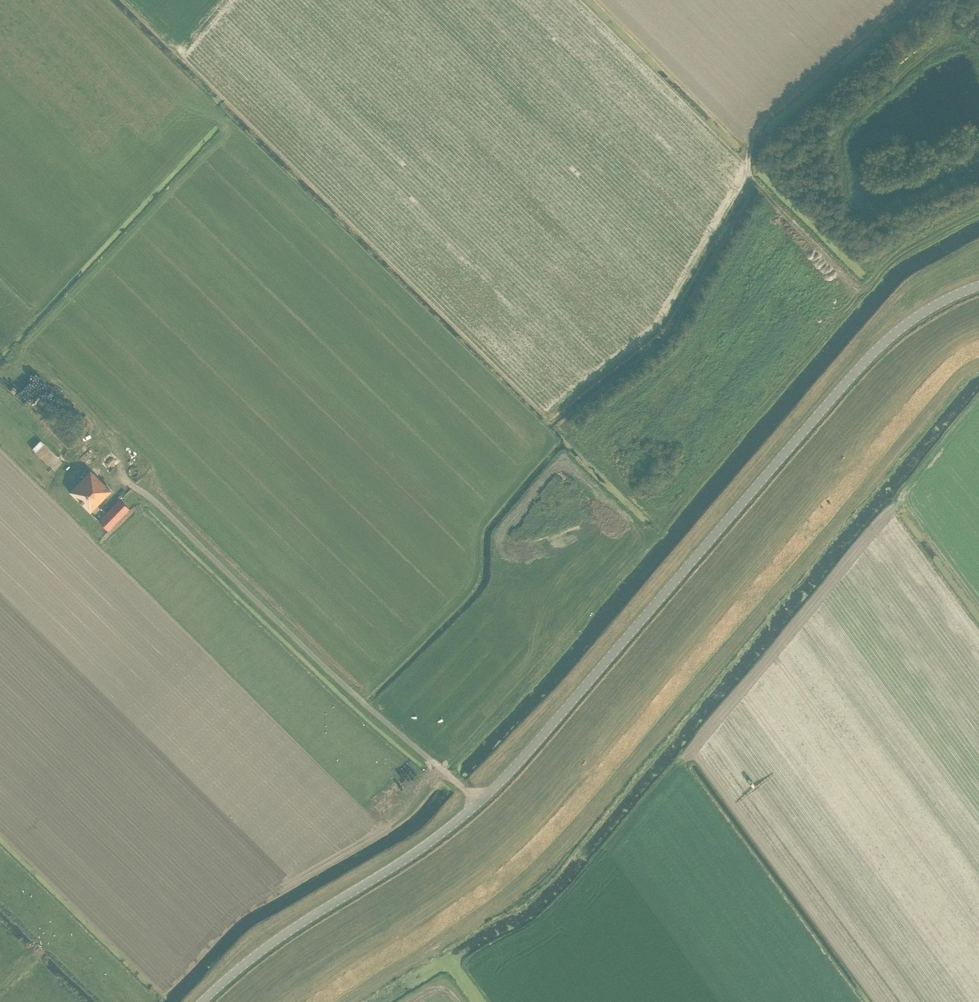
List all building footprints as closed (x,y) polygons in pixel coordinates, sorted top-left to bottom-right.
[(77,420),(69,427),(75,434),(83,426),(77,420)] [(90,471),(69,493),(90,513),(111,492),(105,486),(90,471)] [(130,510),(119,500),(98,521),(108,531),(130,510)]
